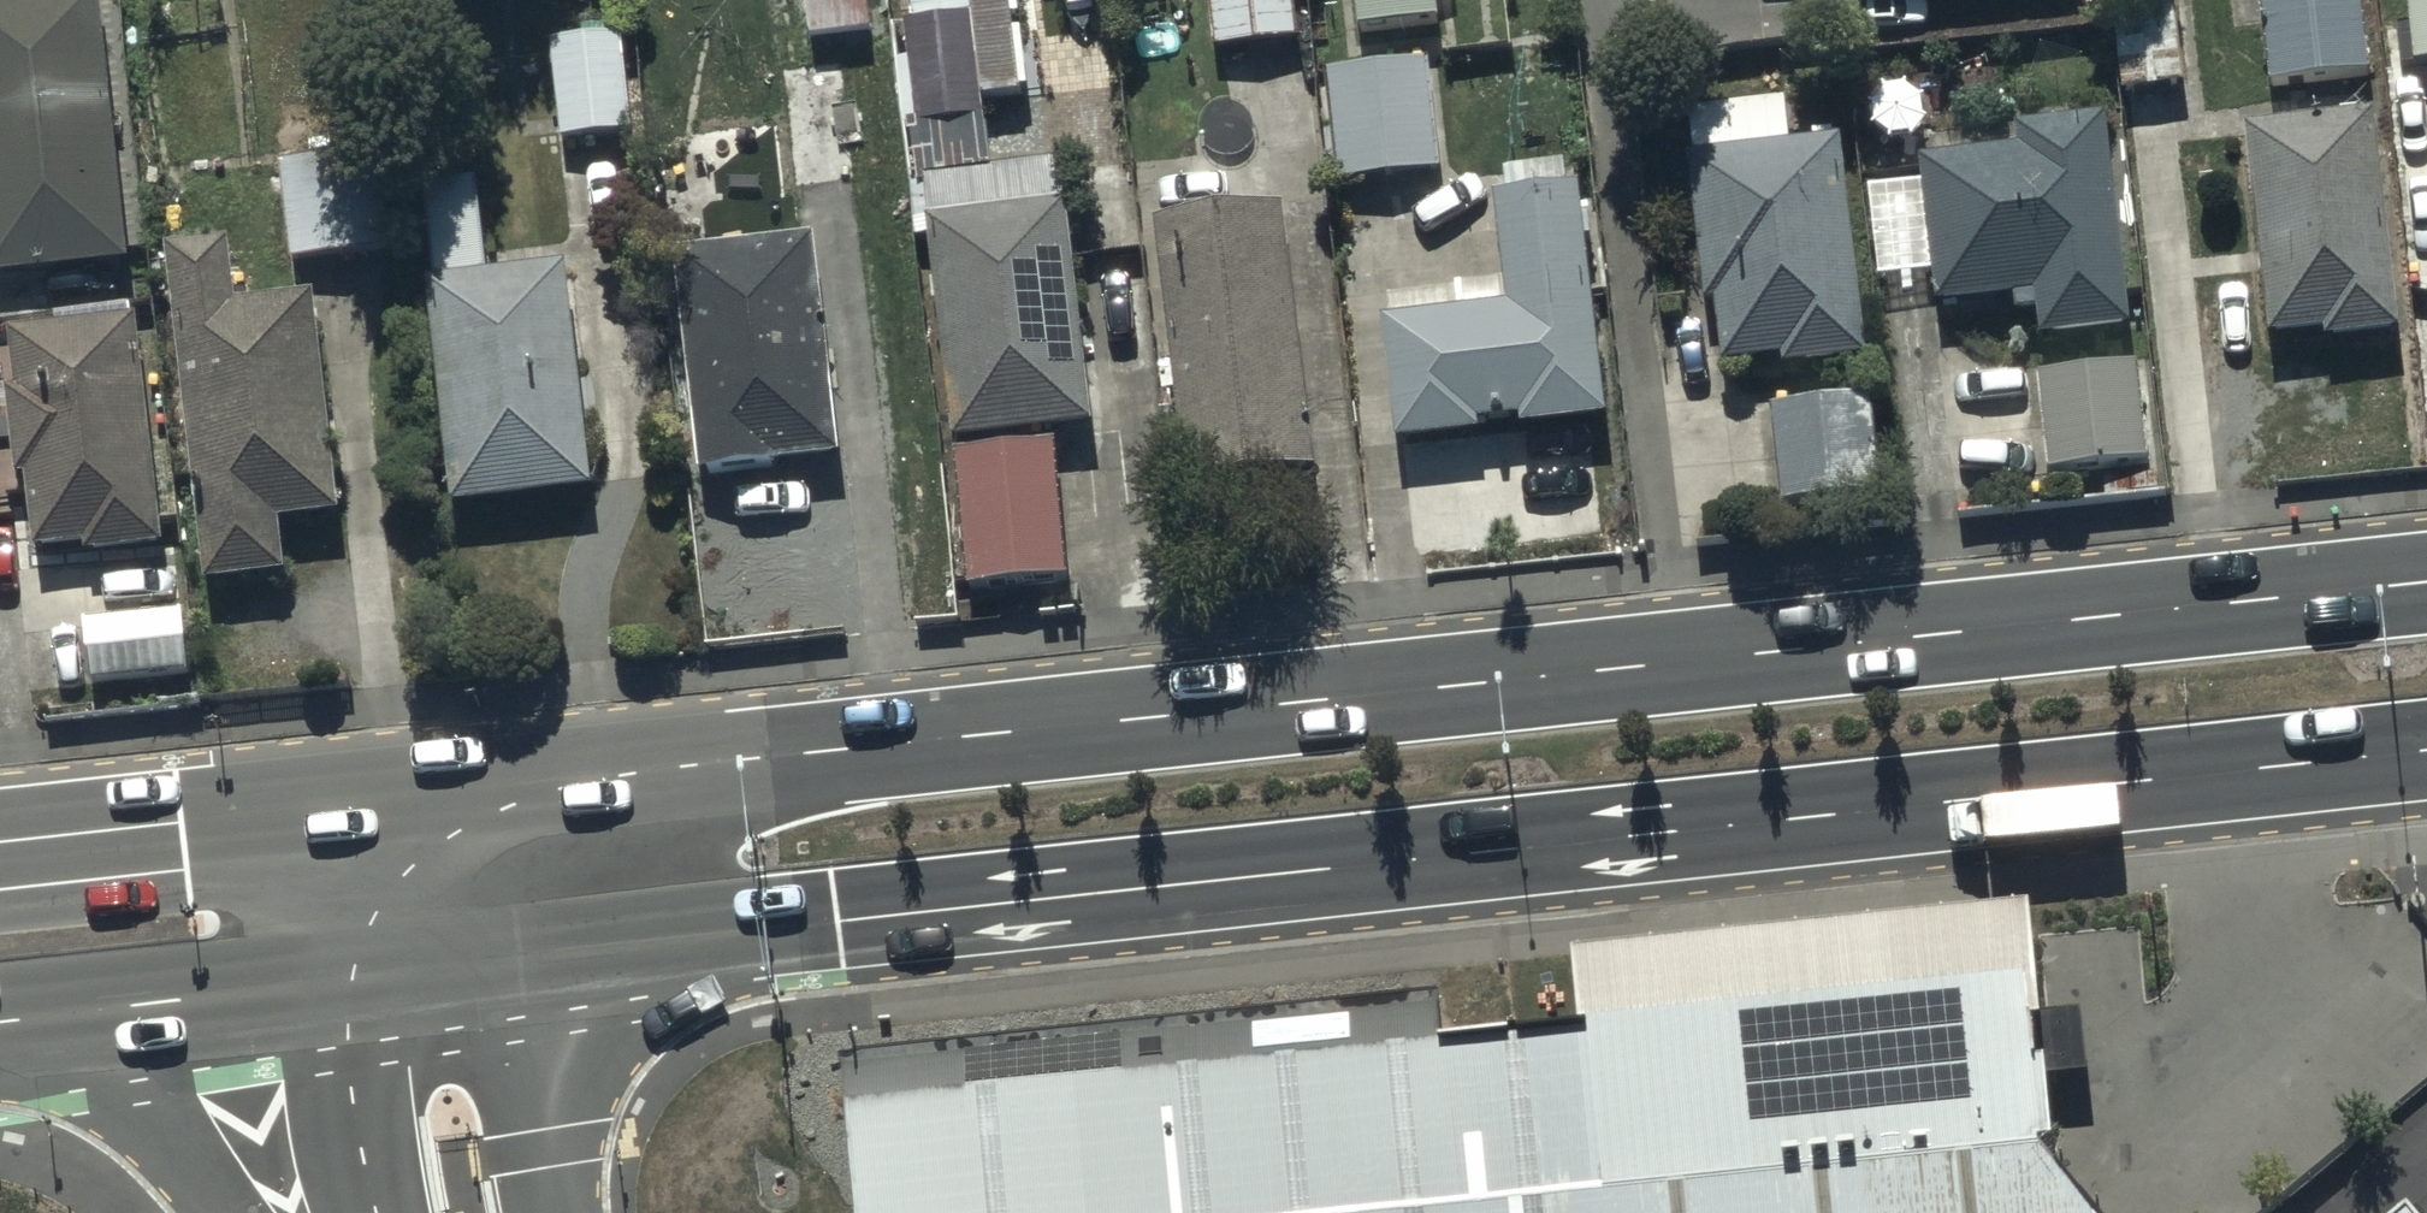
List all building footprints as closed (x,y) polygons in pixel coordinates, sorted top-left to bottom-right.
[(135,265),(106,0),(33,0),(0,4),(0,280),(135,265)] [(917,23),(909,24),(921,124),(988,116),(975,16),(966,17),(963,0),(914,0),(917,23)] [(1289,0),(1211,0),(1219,50),(1295,38),(1289,0)] [(1354,26),(1431,18),(1429,0),(1351,0),(1354,26)] [(2270,84),(2367,73),(2359,0),(2261,0),(2270,84)] [(2408,62),(2426,60),(2426,0),(2402,0),(2408,62)] [(624,34),(556,39),(564,137),(632,132),(624,34)] [(781,64),(791,181),(861,175),(851,58),(781,64)] [(1431,63),(1326,72),(1336,178),(1440,168),(1431,63)] [(380,79),(272,94),(296,260),(404,245),(380,79)] [(2375,109),(2247,122),(2270,338),(2326,332),(2327,338),(2399,331),(2375,109)] [(2131,325),(2105,114),(2017,125),(2019,148),(1918,161),(1936,304),(2014,294),(2016,315),(2035,313),(2038,337),(2131,325)] [(1002,129),(913,140),(917,176),(1007,164),(1002,129)] [(1867,356),(1840,140),(1687,159),(1704,301),(1714,300),(1722,364),(1781,357),(1783,366),(1867,356)] [(1506,169),(1510,198),(1495,200),(1504,281),(1388,294),(1390,318),(1381,319),(1395,442),(1480,432),(1479,423),(1520,418),(1522,428),(1606,419),(1580,190),(1571,191),(1568,162),(1506,169)] [(1096,426),(1062,163),(921,181),(955,444),(1096,426)] [(428,188),(439,280),(429,281),(456,505),(595,488),(569,265),(489,274),(479,183),(428,188)] [(1289,208),(1161,221),(1189,485),(1317,472),(1289,208)] [(842,454),(813,238),(675,257),(704,472),(842,454)] [(234,239),(170,247),(209,581),(290,572),(285,522),(343,515),(318,293),(242,302),(234,239)] [(145,324),(16,339),(22,395),(9,397),(19,483),(29,482),(38,556),(95,550),(96,559),(171,550),(145,324)] [(2136,364),(2041,374),(2051,472),(2147,462),(2136,364)] [(1872,396),(1772,406),(1782,504),(1882,494),(1872,396)] [(1059,443),(958,452),(971,589),(1072,580),(1059,443)] [(1077,1203),(1085,1212),(2125,1212),(2033,1101),(2029,908),(808,1035),(826,1212),(982,1212),(1077,1203)] [(2404,1173),(2356,1212),(2426,1212),(2426,1201),(2404,1173)]
